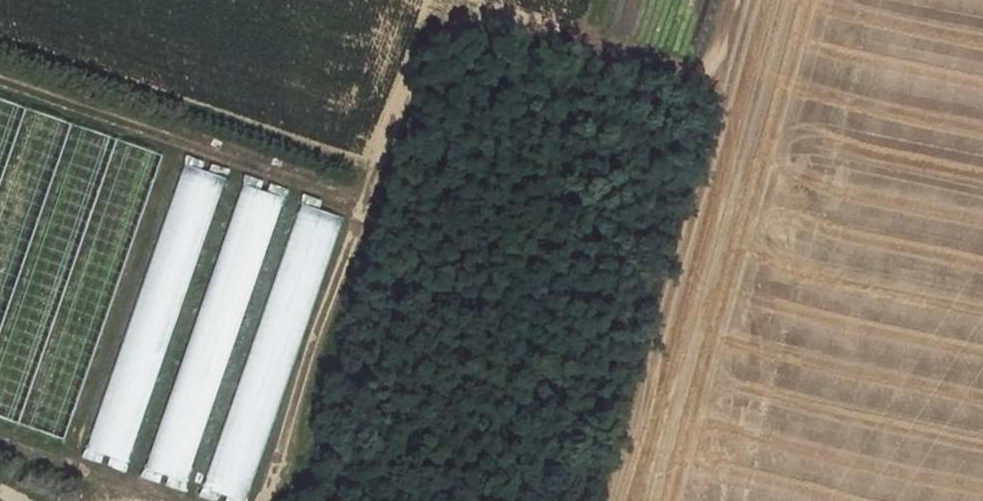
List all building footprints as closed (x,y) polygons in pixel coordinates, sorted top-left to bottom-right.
[(133,468),(217,176),(176,164),(93,453),(109,458),(108,461),(133,468)] [(189,484),(279,197),(239,184),(149,472),(189,484)] [(222,424),(204,488),(248,500),(252,500),(334,215),(295,204),(231,427),(222,424)]
